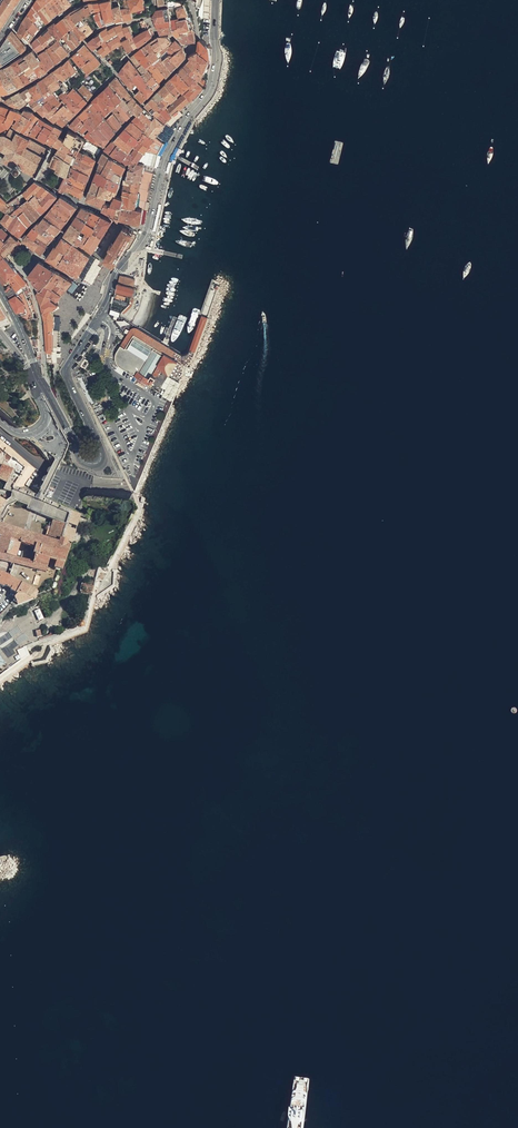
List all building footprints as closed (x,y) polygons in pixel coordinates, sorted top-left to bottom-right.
[(0,6),(0,27),(18,0),(4,0),(0,6)] [(38,0),(36,0),(35,2),(28,13),(32,18),(37,13),(43,7),(43,6),(38,0)] [(58,0),(50,0),(48,1),(57,12),(58,14),(65,8),(58,0)] [(69,0),(58,0),(65,8),(71,3),(69,0)] [(112,8),(110,1),(109,0),(101,2),(103,9),(107,23),(116,20),(112,8)] [(133,18),(131,11),(128,0),(124,0),(125,7),(120,9),(124,19),(133,18)] [(144,0),(128,0),(131,11),(146,6),(144,0)] [(197,2),(196,7),(198,18),(210,19),(211,0),(198,0),(197,2)] [(57,12),(48,1),(43,6),(52,17),(57,12)] [(103,9),(101,2),(93,3),(96,10),(103,9)] [(92,11),(89,3),(75,9),(70,12),(71,13),(87,35),(93,30),(83,18),(90,12),(92,11)] [(124,19),(120,9),(119,5),(112,8),(116,20),(124,19)] [(52,17),(43,6),(43,7),(37,13),(45,22),(46,23),(53,18),(52,17)] [(187,17),(189,16),(184,6),(177,9),(179,17),(180,16),(180,19),(187,17)] [(169,7),(159,9),(157,10),(153,16),(151,17),(152,18),(154,17),(170,13),(169,9),(169,7)] [(107,23),(103,9),(96,10),(97,13),(94,14),(93,11),(92,11),(90,12),(92,15),(93,15),(100,26),(107,23)] [(32,18),(28,13),(22,21),(35,34),(40,28),(40,27),(32,18)] [(45,22),(37,13),(32,18),(40,27),(45,22)] [(71,13),(65,17),(73,27),(71,29),(81,40),(87,35),(71,13)] [(170,13),(154,17),(156,21),(156,22),(171,19),(171,14),(170,13)] [(179,17),(171,19),(173,25),(174,30),(173,30),(175,32),(176,35),(178,38),(183,41),(196,40),(194,28),(194,26),(190,27),(187,17),(180,19),(180,16),(179,17)] [(73,27),(65,17),(56,24),(65,35),(71,29),(73,27)] [(156,22),(157,24),(159,28),(164,27),(173,25),(171,19),(156,22)] [(35,34),(22,21),(18,32),(21,36),(24,33),(30,40),(35,34)] [(65,35),(56,24),(55,23),(48,27),(57,38),(59,40),(65,35)] [(57,38),(48,27),(48,28),(38,38),(45,46),(52,42),(57,38)] [(151,27),(149,29),(145,31),(134,37),(139,45),(145,42),(154,34),(151,27)] [(111,36),(106,28),(100,32),(106,40),(111,36)] [(87,35),(81,40),(71,29),(65,35),(59,40),(69,52),(81,41),(82,42),(83,40),(82,40),(84,38),(85,39),(86,37),(87,35)] [(7,36),(7,37),(22,52),(27,46),(11,30),(7,36)] [(128,37),(133,34),(131,31),(121,35),(130,51),(134,48),(128,37)] [(87,43),(93,48),(106,40),(100,32),(95,35),(87,43)] [(139,45),(134,37),(133,34),(128,37),(134,48),(139,45)] [(157,53),(165,46),(159,36),(158,36),(143,48),(151,57),(157,53)] [(165,46),(172,41),(167,36),(159,36),(165,46)] [(7,37),(0,48),(0,60),(3,64),(4,64),(22,52),(7,37)] [(45,46),(38,38),(36,39),(34,42),(33,43),(33,45),(34,46),(37,50),(45,46)] [(62,58),(69,52),(59,40),(52,45),(62,58)] [(173,57),(183,47),(176,40),(173,43),(172,41),(165,46),(167,49),(170,53),(173,57)] [(211,61),(211,58),(208,46),(199,40),(198,50),(192,53),(190,54),(190,55),(192,54),(203,64),(207,68),(211,61)] [(100,61),(95,54),(85,44),(78,51),(87,61),(83,65),(90,73),(96,68),(95,67),(100,61)] [(56,63),(62,58),(52,45),(46,49),(56,63)] [(167,49),(165,46),(157,53),(160,56),(167,49)] [(186,55),(183,47),(173,57),(178,64),(179,64),(186,55)] [(151,57),(143,48),(131,58),(138,67),(144,63),(151,57)] [(56,63),(46,49),(39,53),(49,68),(56,63)] [(37,62),(40,60),(33,50),(29,52),(37,62)] [(87,61),(78,51),(72,56),(81,67),(83,65),(87,61)] [(32,65),(37,62),(29,52),(25,55),(32,65)] [(160,56),(157,53),(151,57),(144,63),(148,68),(153,63),(160,56)] [(178,64),(173,57),(170,53),(164,60),(173,70),(178,64)] [(29,67),(32,65),(25,55),(22,57),(29,67)] [(173,70),(164,60),(160,56),(153,63),(165,76),(166,77),(173,70)] [(25,69),(29,67),(22,57),(19,59),(24,67),(25,69)] [(192,57),(187,63),(198,71),(199,69),(200,65),(192,57)] [(24,67),(19,59),(12,63),(18,72),(24,67)] [(78,70),(69,59),(63,65),(71,74),(72,75),(78,70)] [(48,70),(40,60),(37,62),(32,65),(40,75),(48,70)] [(129,60),(126,65),(125,67),(137,81),(139,84),(140,85),(146,78),(142,74),(137,68),(129,60)] [(18,72),(12,63),(4,67),(11,76),(18,72)] [(146,78),(152,72),(148,68),(144,63),(138,67),(144,73),(142,74),(146,78)] [(161,81),(165,76),(153,63),(148,68),(152,72),(161,81)] [(198,71),(187,63),(184,66),(196,75),(198,71)] [(71,74),(63,65),(63,64),(55,70),(62,76),(65,79),(71,74)] [(40,75),(32,65),(29,67),(25,69),(32,79),(40,75)] [(196,75),(184,66),(184,65),(178,71),(189,85),(191,83),(190,83),(196,75)] [(11,76),(4,67),(1,69),(8,78),(11,76)] [(32,79),(25,69),(24,67),(18,72),(25,83),(32,79)] [(137,81),(125,67),(124,68),(120,74),(126,82),(132,87),(137,81)] [(62,76),(55,70),(53,72),(58,79),(62,76)] [(189,85),(178,71),(176,72),(171,77),(182,89),(184,90),(189,85)] [(25,83),(18,72),(11,76),(19,87),(25,83)] [(58,79),(53,72),(44,78),(55,90),(59,86),(61,84),(58,79)] [(162,82),(161,81),(152,72),(146,78),(155,88),(162,82)] [(3,81),(0,76),(0,91),(2,94),(10,91),(3,81)] [(18,87),(19,87),(11,76),(8,78),(15,89),(18,87)] [(123,96),(127,91),(128,91),(117,77),(111,83),(117,91),(122,97),(123,96)] [(182,89),(171,77),(168,80),(166,83),(177,94),(181,91),(180,91),(182,89)] [(10,91),(15,89),(8,78),(3,81),(10,91)] [(55,90),(44,78),(38,82),(44,88),(50,95),(55,90)] [(150,94),(155,88),(146,78),(140,85),(142,87),(149,95),(150,94)] [(192,99),(196,95),(204,86),(198,81),(197,80),(192,86),(186,93),(192,99)] [(44,88),(38,82),(30,87),(36,94),(44,88)] [(68,92),(63,83),(61,84),(59,86),(61,88),(62,88),(66,94),(67,92),(68,92)] [(177,94),(166,83),(159,90),(170,101),(177,94)] [(88,99),(93,94),(83,84),(78,90),(88,99)] [(116,92),(110,84),(105,89),(105,90),(112,98),(117,92),(116,92)] [(27,101),(30,99),(36,94),(30,87),(21,93),(25,98),(27,101)] [(143,101),(149,95),(142,87),(135,94),(143,101)] [(50,95),(44,88),(36,94),(30,99),(32,101),(30,103),(36,109),(38,108),(50,95)] [(82,106),(88,100),(74,88),(69,94),(82,106)] [(58,105),(64,99),(62,98),(55,90),(50,95),(38,108),(44,114),(45,113),(49,116),(58,105)] [(116,104),(115,102),(112,98),(105,90),(99,95),(111,110),(116,104)] [(170,101),(159,90),(158,91),(154,95),(164,107),(170,101)] [(122,97),(117,91),(116,92),(117,92),(112,98),(115,102),(116,104),(122,97)] [(139,103),(127,91),(123,96),(128,101),(127,102),(126,103),(132,110),(134,112),(134,111),(133,110),(139,103)] [(76,113),(82,106),(69,94),(67,92),(66,94),(62,98),(64,99),(76,113)] [(25,98),(21,93),(12,96),(18,103),(25,98)] [(189,101),(192,99),(186,93),(174,103),(179,110),(189,101)] [(105,116),(111,110),(99,95),(93,101),(105,116)] [(164,107),(154,95),(149,101),(154,106),(160,112),(164,107)] [(18,103),(12,96),(4,101),(15,106),(18,103)] [(127,118),(134,112),(132,110),(126,103),(127,102),(123,97),(122,97),(116,104),(127,118)] [(28,102),(27,101),(25,98),(18,103),(15,106),(21,107),(28,102)] [(69,119),(76,113),(64,99),(58,105),(62,110),(69,119)] [(104,116),(105,116),(93,101),(88,106),(86,108),(92,115),(98,122),(104,116)] [(154,106),(149,101),(146,104),(151,109),(154,106)] [(179,110),(174,103),(167,109),(160,117),(165,122),(174,114),(179,110)] [(126,119),(127,118),(116,104),(111,110),(114,114),(122,124),(126,119)] [(8,126),(2,123),(11,109),(4,106),(0,105),(0,131),(8,126)] [(49,116),(54,120),(62,110),(58,105),(49,116)] [(154,106),(151,109),(157,115),(160,112),(154,106)] [(144,107),(138,114),(145,120),(150,124),(151,122),(155,117),(144,107)] [(92,115),(86,108),(81,113),(79,115),(86,122),(89,118),(92,115)] [(2,123),(8,126),(9,127),(19,111),(11,109),(2,123)] [(26,122),(34,113),(34,112),(24,110),(18,118),(26,122)] [(63,125),(69,119),(62,110),(54,120),(55,120),(63,125)] [(181,112),(179,110),(174,114),(165,122),(173,129),(181,112)] [(26,131),(29,133),(40,117),(34,113),(26,122),(21,129),(26,131)] [(117,130),(122,124),(114,114),(108,120),(117,130)] [(138,115),(133,120),(139,126),(145,120),(138,114),(138,115)] [(77,130),(86,122),(79,115),(69,126),(77,130)] [(94,127),(98,122),(92,115),(89,118),(86,122),(90,127),(92,125),(94,127)] [(111,137),(117,130),(108,120),(105,116),(104,116),(98,122),(111,137)] [(29,133),(37,137),(44,125),(47,121),(40,117),(29,133)] [(165,122),(160,117),(154,126),(148,132),(154,137),(165,122)] [(13,125),(21,129),(26,122),(18,118),(13,125)] [(133,120),(126,127),(135,135),(140,138),(140,137),(145,131),(139,126),(133,120)] [(139,126),(145,131),(145,130),(150,124),(145,120),(139,126)] [(37,137),(46,141),(55,126),(50,123),(47,121),(44,125),(37,137)] [(77,130),(82,134),(90,127),(86,122),(77,130)] [(104,144),(111,137),(98,122),(94,127),(91,129),(90,130),(104,144)] [(54,145),(62,129),(55,126),(46,141),(54,145)] [(173,131),(165,126),(159,135),(166,140),(173,131)] [(126,128),(120,134),(133,144),(140,138),(135,135),(126,127),(126,128)] [(51,149),(10,129),(8,132),(6,131),(1,134),(1,135),(0,136),(0,148),(6,152),(3,159),(15,165),(13,167),(18,171),(21,168),(37,177),(51,149)] [(103,145),(104,144),(90,130),(85,136),(103,145)] [(71,145),(77,135),(68,131),(64,140),(71,145)] [(154,137),(148,132),(142,140),(137,146),(141,148),(145,151),(145,150),(154,137)] [(118,137),(114,140),(128,150),(133,144),(120,134),(118,137)] [(84,140),(77,135),(71,145),(79,150),(84,140)] [(163,144),(154,137),(145,150),(157,155),(163,144)] [(128,150),(114,140),(113,139),(105,148),(115,154),(122,158),(128,150)] [(79,150),(71,145),(64,140),(64,141),(60,148),(65,151),(76,157),(78,151),(79,150)] [(141,148),(137,146),(127,161),(135,165),(137,162),(144,151),(145,151),(141,148)] [(65,151),(60,148),(55,153),(63,157),(65,151)] [(73,165),(76,157),(65,151),(63,157),(62,159),(71,164),(73,165)] [(96,159),(79,151),(78,151),(76,157),(93,165),(96,159)] [(116,169),(119,160),(104,151),(99,161),(101,162),(116,169)] [(144,151),(137,162),(154,166),(156,155),(144,151)] [(62,159),(54,155),(50,164),(57,167),(62,159)] [(91,170),(93,165),(76,157),(73,165),(73,167),(90,174),(91,170)] [(67,176),(71,164),(62,159),(57,167),(56,170),(66,175),(67,176)] [(113,177),(116,169),(101,162),(98,168),(97,170),(113,177)] [(87,182),(90,174),(73,167),(70,175),(87,182)] [(143,171),(129,167),(128,170),(127,170),(124,181),(125,182),(124,189),(138,192),(140,182),(143,171)] [(112,179),(113,177),(97,170),(93,179),(109,186),(112,179)] [(143,171),(140,182),(150,184),(152,173),(143,171)] [(69,177),(67,176),(66,175),(59,188),(59,189),(65,193),(66,191),(65,190),(65,188),(67,183),(68,181),(69,177)] [(84,189),(87,182),(70,175),(69,177),(68,181),(67,183),(76,186),(77,187),(84,189)] [(106,196),(109,186),(93,179),(93,180),(89,190),(106,196)] [(35,182),(23,192),(30,197),(31,197),(43,187),(41,186),(35,182)] [(137,198),(137,200),(146,201),(150,184),(140,182),(138,192),(139,192),(138,198),(137,198)] [(68,190),(73,192),(76,186),(67,183),(65,188),(68,190)] [(81,196),(84,189),(77,187),(76,186),(73,192),(81,196)] [(30,197),(47,208),(48,208),(54,201),(54,200),(57,196),(43,187),(31,197),(30,197)] [(124,189),(122,197),(137,200),(137,198),(138,198),(139,192),(138,192),(124,189)] [(106,196),(89,190),(87,199),(95,202),(104,205),(106,196)] [(122,197),(115,195),(113,194),(110,203),(109,202),(107,210),(115,214),(115,215),(118,219),(121,205),(136,209),(136,207),(137,200),(122,197)] [(61,196),(56,202),(72,213),(78,206),(61,196)] [(6,212),(10,207),(9,207),(8,206),(6,205),(6,204),(5,203),(6,201),(2,197),(0,198),(0,208),(6,212)] [(16,206),(14,208),(15,209),(18,206),(22,204),(23,202),(19,199),(17,197),(15,198),(17,200),(20,203),(16,206)] [(26,200),(42,212),(43,211),(47,208),(30,197),(26,200)] [(8,206),(9,207),(11,205),(14,208),(16,206),(13,204),(17,200),(15,198),(8,203),(10,205),(8,206)] [(23,202),(22,204),(38,216),(42,212),(26,200),(25,201),(20,198),(19,199),(23,202)] [(137,200),(136,207),(144,209),(146,201),(137,200)] [(56,202),(52,209),(67,220),(72,213),(56,202)] [(22,204),(18,206),(34,220),(35,219),(38,216),(22,204)] [(10,207),(6,212),(14,220),(19,214),(14,209),(15,209),(14,208),(11,205),(9,207),(10,207)] [(121,205),(118,219),(140,224),(143,210),(136,209),(121,205)] [(14,209),(19,214),(21,217),(24,220),(28,225),(32,222),(34,220),(18,206),(15,209),(14,209)] [(87,219),(92,211),(91,211),(82,208),(77,214),(87,219)] [(67,220),(52,209),(45,216),(60,227),(67,220)] [(83,226),(92,231),(101,215),(92,211),(87,219),(83,226)] [(6,212),(1,220),(2,221),(8,227),(14,220),(6,212)] [(14,220),(8,227),(9,229),(11,230),(12,228),(21,217),(19,214),(14,220)] [(73,221),(83,226),(87,219),(77,214),(73,221)] [(101,215),(92,231),(102,236),(112,219),(103,214),(102,215),(101,215)] [(60,227),(45,216),(40,222),(39,221),(35,226),(41,230),(52,237),(60,227)] [(21,217),(12,228),(15,230),(24,220),(21,217)] [(15,230),(14,232),(18,237),(28,225),(24,220),(15,230)] [(83,245),(92,231),(83,226),(73,221),(69,226),(65,233),(74,240),(80,242),(83,245)] [(104,259),(114,265),(121,253),(126,244),(133,233),(134,231),(124,225),(112,246),(111,245),(110,246),(109,246),(109,247),(109,248),(110,249),(104,259)] [(41,230),(35,226),(31,230),(38,235),(41,230)] [(0,229),(0,247),(9,236),(2,229),(1,228),(0,229)] [(38,235),(31,230),(28,234),(34,239),(38,235)] [(45,247),(52,237),(41,230),(38,235),(34,239),(39,243),(45,247)] [(102,236),(92,231),(83,245),(92,251),(102,236)] [(126,244),(130,246),(132,245),(137,237),(136,235),(133,233),(126,244)] [(34,239),(28,234),(23,239),(35,249),(39,243),(34,239)] [(10,235),(9,236),(0,247),(0,253),(4,257),(7,254),(9,252),(18,241),(10,235)] [(58,265),(73,243),(72,242),(63,236),(57,246),(56,245),(47,258),(56,264),(58,265)] [(21,243),(18,241),(9,252),(12,255),(21,243)] [(40,253),(45,247),(39,243),(35,249),(40,253)] [(90,255),(73,243),(58,265),(68,270),(78,274),(83,267),(90,255)] [(126,244),(121,253),(126,252),(130,246),(126,244)] [(1,273),(7,281),(12,275),(16,271),(4,257),(0,253),(0,272),(1,273)] [(40,290),(56,271),(39,261),(28,276),(30,278),(40,290)] [(103,283),(112,267),(108,265),(106,264),(96,279),(103,283)] [(54,282),(60,274),(57,273),(56,271),(40,290),(56,302),(66,289),(61,286),(56,292),(55,291),(59,285),(54,282)] [(12,275),(7,281),(9,283),(12,287),(11,288),(15,292),(16,291),(17,294),(19,292),(18,291),(22,287),(24,290),(34,311),(36,311),(32,296),(29,289),(27,283),(18,272),(13,277),(12,275)] [(73,281),(60,274),(54,282),(59,285),(61,286),(66,289),(73,281)] [(119,283),(134,287),(135,279),(121,276),(119,283)] [(77,283),(73,281),(66,289),(71,292),(77,283)] [(8,287),(5,290),(19,315),(19,316),(28,312),(25,301),(18,295),(17,296),(15,292),(11,288),(12,287),(9,283),(8,287)] [(119,283),(118,283),(116,291),(134,295),(137,295),(138,294),(139,293),(139,290),(137,289),(136,288),(134,287),(119,283)] [(28,312),(19,316),(28,336),(35,354),(41,353),(38,322),(36,322),(35,318),(34,311),(24,290),(18,295),(25,301),(28,312)] [(36,294),(41,305),(49,298),(39,291),(36,294)] [(133,299),(134,295),(116,291),(111,308),(122,311),(129,304),(131,300),(133,300),(133,299)] [(49,298),(41,305),(45,320),(47,364),(52,364),(52,353),(53,332),(54,317),(49,310),(58,305),(49,298)] [(10,320),(6,314),(7,313),(0,301),(0,325),(10,320)] [(183,365),(183,366),(185,366),(187,364),(189,363),(191,360),(193,357),(208,318),(202,316),(189,353),(182,356),(170,349),(140,330),(137,328),(135,328),(133,328),(132,328),(131,329),(116,353),(115,357),(115,359),(116,362),(118,365),(119,366),(138,377),(137,379),(146,385),(147,383),(173,399),(175,396),(175,394),(123,362),(122,360),(121,359),(121,357),(121,355),(122,354),(136,332),(168,351),(180,358),(181,360),(182,363),(183,365)] [(184,372),(184,367),(183,366),(183,365),(182,363),(181,360),(180,358),(168,351),(136,332),(122,354),(121,355),(121,357),(121,359),(122,360),(123,362),(175,394),(181,382),(182,374),(184,372)] [(94,402),(95,399),(83,374),(81,377),(77,379),(90,405),(94,402)] [(12,473),(1,467),(0,469),(0,482),(6,486),(12,473)] [(32,512),(38,515),(43,504),(42,504),(42,498),(40,497),(37,496),(33,499),(32,499),(27,510),(32,512)] [(78,524),(82,513),(75,511),(73,511),(69,522),(77,526),(78,524)] [(61,540),(62,537),(67,522),(53,520),(52,524),(48,536),(61,540)] [(72,542),(76,529),(68,526),(64,538),(62,537),(61,540),(60,543),(25,532),(0,524),(0,538),(0,539),(0,560),(15,565),(44,574),(48,562),(54,564),(52,570),(60,573),(70,546),(67,545),(69,541),(72,542)] [(4,588),(5,586),(7,587),(11,589),(10,591),(18,595),(14,598),(15,599),(10,604),(13,605),(16,605),(35,598),(34,597),(35,594),(34,592),(10,578),(0,572),(0,586),(4,588)] [(25,655),(21,648),(14,650),(18,660),(25,655)]
